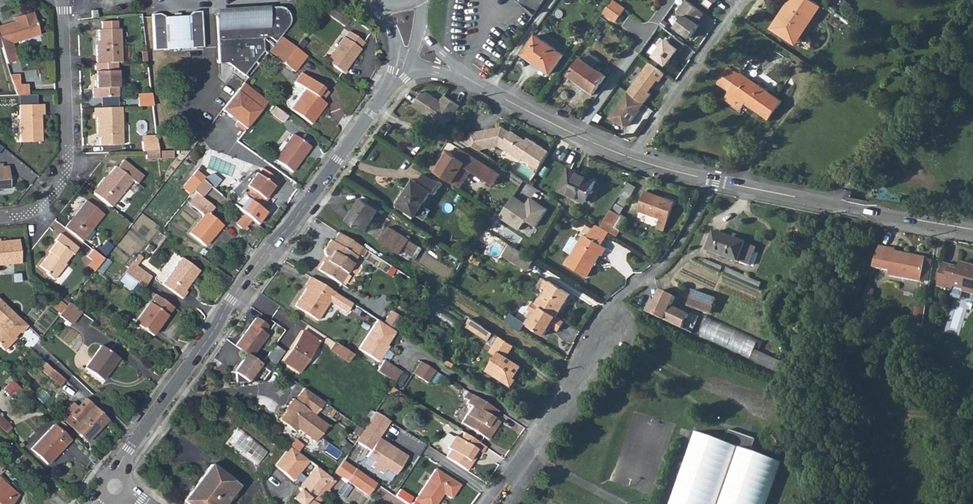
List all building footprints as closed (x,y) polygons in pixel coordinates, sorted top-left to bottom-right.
[(536,14),(545,0),(519,0),(536,14)] [(625,9),(613,0),(612,0),(603,13),(616,22),(625,9)] [(675,26),(690,37),(700,24),(698,22),(705,13),(687,0),(686,0),(678,11),(683,15),(675,26)] [(703,3),(711,8),(716,0),(705,0),(703,3)] [(780,14),(781,15),(780,17),(778,16),(772,26),(795,42),(820,5),(813,0),(790,0),(780,14)] [(344,27),(350,19),(330,4),(324,12),(344,27)] [(269,38),(275,43),(280,37),(287,28),(289,20),(288,15),(284,11),(276,8),(268,8),(268,11),(216,14),(219,63),(227,63),(243,75),(263,51),(262,38),(269,38)] [(203,48),(200,11),(192,12),(189,16),(164,18),(160,14),(152,15),(154,51),(203,48)] [(0,48),(38,35),(31,13),(21,16),(22,19),(14,22),(0,26),(0,47),(0,48)] [(115,64),(120,64),(118,31),(115,31),(115,23),(99,23),(99,31),(96,32),(96,42),(97,47),(94,47),(95,65),(115,64)] [(364,43),(349,33),(344,39),(343,38),(326,62),(343,74),(360,50),(359,49),(364,43)] [(551,72),(564,55),(537,36),(524,53),(551,72)] [(666,38),(653,56),(667,65),(679,49),(681,50),(686,44),(675,36),(671,42),(666,38)] [(280,37),(275,43),(268,52),(272,55),(274,52),(284,60),(294,47),(280,37)] [(301,38),(294,47),(299,51),(306,42),(301,38)] [(299,51),(294,47),(284,60),(282,63),(294,72),(305,57),(299,51)] [(274,52),(272,55),(282,63),(284,60),(274,52)] [(589,52),(583,60),(595,69),(601,61),(589,52)] [(595,69),(583,60),(580,58),(568,76),(594,95),(606,77),(595,69)] [(649,62),(628,91),(644,103),(652,93),(649,92),(658,79),(661,81),(666,74),(649,62)] [(95,65),(94,65),(95,88),(91,88),(92,98),(117,97),(115,64),(95,65)] [(729,90),(723,100),(738,111),(744,102),(769,119),(781,101),(741,73),(741,74),(730,66),(718,82),(729,90)] [(312,93),(317,85),(301,73),(295,81),(305,89),(290,109),(311,125),(327,104),(323,101),(312,93)] [(266,102),(242,84),(221,111),(245,129),(266,102)] [(328,94),(317,85),(312,93),(323,101),(328,94)] [(15,96),(28,96),(28,87),(12,87),(15,96)] [(628,91),(609,117),(613,120),(628,125),(644,103),(628,91)] [(447,128),(462,106),(446,96),(442,102),(429,93),(422,94),(414,106),(447,128)] [(138,108),(151,107),(150,98),(138,99),(138,108)] [(43,117),(43,106),(18,107),(19,143),(41,143),(40,117),(43,117)] [(286,116),(273,106),(268,113),(282,122),(286,116)] [(120,109),(93,110),(93,119),(95,119),(96,136),(98,136),(99,139),(99,147),(121,146),(120,109)] [(531,165),(535,168),(535,170),(537,172),(550,152),(534,140),(532,143),(518,132),(516,134),(507,128),(474,134),(468,143),(484,153),(485,150),(504,147),(525,162),(527,160),(532,163),(531,165)] [(291,172),(309,147),(292,135),(273,160),(291,172)] [(140,143),(141,153),(144,153),(156,152),(155,142),(140,143)] [(502,176),(463,150),(458,158),(449,153),(443,162),(440,160),(433,170),(462,189),(473,172),(495,186),(502,176)] [(103,179),(92,193),(110,208),(131,181),(135,185),(142,176),(122,161),(116,168),(115,167),(105,180),(103,179)] [(9,176),(7,176),(6,166),(0,166),(0,189),(10,189),(9,176)] [(248,175),(251,178),(254,174),(256,175),(261,169),(259,168),(253,174),(251,172),(248,175)] [(595,180),(568,168),(559,189),(586,201),(595,180)] [(240,202),(245,198),(256,207),(266,194),(271,187),(269,185),(274,179),(261,169),(256,175),(254,174),(251,178),(248,175),(230,191),(240,202)] [(193,176),(200,182),(204,176),(197,171),(193,176)] [(441,185),(424,175),(420,182),(415,179),(398,206),(417,217),(433,191),(436,193),(441,185)] [(614,208),(622,212),(637,185),(629,180),(614,208)] [(209,187),(201,181),(199,184),(193,192),(199,197),(200,198),(209,187)] [(674,201),(645,190),(637,211),(659,219),(656,228),(663,231),(674,201)] [(199,197),(193,192),(189,197),(191,199),(195,202),(199,197)] [(266,194),(256,207),(259,209),(268,196),(266,194)] [(200,198),(199,197),(195,202),(191,199),(188,204),(203,216),(189,234),(205,246),(222,226),(206,213),(211,207),(200,198)] [(512,197),(499,221),(521,233),(524,227),(538,235),(551,211),(530,200),(527,205),(512,197)] [(363,199),(349,221),(366,231),(380,210),(363,199)] [(85,201),(63,228),(81,242),(102,215),(85,201)] [(600,227),(610,233),(620,215),(610,210),(600,227)] [(249,220),(243,214),(235,223),(241,229),(249,220)] [(379,241),(401,255),(403,251),(410,239),(389,226),(379,241)] [(587,235),(583,234),(566,264),(586,276),(599,254),(601,255),(606,247),(601,244),(605,238),(590,229),(587,235)] [(358,246),(334,230),(329,239),(326,238),(320,248),(321,254),(322,255),(314,269),(336,282),(353,256),(353,254),(358,246)] [(747,243),(714,231),(706,250),(739,263),(740,262),(749,265),(755,249),(747,245),(747,243)] [(73,257),(78,250),(60,236),(54,243),(56,244),(48,253),(50,255),(47,259),(46,258),(39,268),(47,275),(47,276),(54,282),(66,267),(64,266),(71,256),(73,257)] [(410,239),(403,251),(411,256),(419,245),(410,239)] [(21,264),(19,240),(0,242),(0,266),(21,264)] [(93,251),(102,258),(110,247),(106,243),(100,251),(95,248),(93,251)] [(502,252),(515,261),(521,251),(508,243),(502,252)] [(477,246),(474,244),(465,258),(465,259),(469,261),(477,246)] [(894,249),(880,247),(872,268),(889,271),(888,277),(920,283),(920,281),(924,261),(924,260),(894,254),(894,249)] [(98,266),(103,259),(102,258),(93,251),(89,248),(85,255),(91,260),(98,266)] [(526,268),(533,258),(530,257),(521,251),(515,261),(526,268)] [(142,258),(138,255),(132,263),(136,266),(142,258)] [(185,291),(199,272),(182,259),(163,285),(182,299),(187,293),(185,291)] [(86,266),(93,271),(98,266),(91,260),(86,266)] [(929,262),(924,261),(920,281),(926,282),(929,262)] [(125,273),(135,281),(137,283),(145,273),(136,266),(132,263),(125,273)] [(952,292),(953,289),(963,292),(972,294),(972,270),(970,269),(970,266),(960,263),(958,268),(943,264),(937,288),(952,292)] [(125,273),(119,281),(129,289),(135,281),(125,273)] [(145,273),(137,283),(141,285),(149,276),(145,273)] [(348,302),(306,275),(302,282),(305,283),(302,288),(291,305),(313,319),(325,300),(342,311),(348,302)] [(536,303),(557,316),(570,293),(549,280),(549,281),(542,277),(537,285),(543,289),(536,303)] [(153,337),(173,309),(145,289),(143,292),(152,299),(134,324),(153,337)] [(651,302),(646,311),(683,328),(689,315),(671,306),(676,296),(661,289),(655,304),(651,302)] [(875,291),(867,289),(865,296),(874,298),(875,291)] [(953,289),(952,292),(950,299),(960,302),(963,292),(953,289)] [(78,290),(72,298),(76,301),(82,293),(78,290)] [(718,299),(694,290),(688,304),(712,314),(718,299)] [(65,307),(55,298),(49,305),(59,314),(65,307)] [(0,300),(0,348),(4,351),(15,340),(14,338),(19,333),(21,334),(27,327),(0,300)] [(557,316),(536,303),(533,301),(528,309),(532,312),(525,323),(544,335),(547,329),(550,325),(552,326),(558,330),(564,321),(557,316)] [(65,307),(59,314),(58,315),(70,324),(80,312),(68,303),(65,307)] [(380,322),(392,330),(401,318),(388,309),(380,322)] [(925,310),(915,309),(912,324),(922,326),(925,310)] [(479,334),(484,326),(470,317),(465,325),(479,334)] [(715,339),(721,322),(708,317),(702,334),(715,339)] [(265,325),(254,318),(234,345),(245,353),(249,356),(265,335),(261,332),(265,325)] [(392,330),(380,322),(377,321),(358,349),(378,362),(385,350),(385,347),(394,332),(392,330)] [(491,350),(500,336),(484,326),(479,334),(488,340),(484,346),(491,350)] [(282,361),(297,371),(316,342),(317,340),(303,331),(282,361)] [(506,355),(513,344),(500,336),(491,350),(490,351),(497,355),(488,370),(504,380),(503,383),(512,388),(518,379),(514,376),(521,364),(506,355)] [(344,350),(334,343),(329,351),(339,358),(344,350)] [(283,352),(273,344),(259,363),(258,363),(269,371),(283,352)] [(117,358),(100,346),(84,367),(101,380),(117,358)] [(346,363),(351,355),(344,350),(339,358),(346,363)] [(258,363),(259,363),(249,356),(245,353),(232,371),(234,372),(234,381),(246,380),(258,363)] [(752,355),(749,360),(786,377),(787,374),(785,364),(760,353),(758,358),(752,355)] [(382,361),(376,372),(393,383),(400,373),(382,361)] [(418,361),(411,374),(418,378),(426,366),(418,361)] [(64,381),(44,363),(39,369),(59,386),(64,381)] [(525,367),(521,364),(514,376),(518,379),(525,367)] [(433,371),(426,366),(418,378),(426,383),(433,371)] [(12,381),(4,390),(12,399),(21,390),(12,381)] [(313,416),(324,401),(304,387),(293,400),(291,398),(286,405),(288,407),(321,431),(325,425),(313,416)] [(400,394),(391,387),(386,394),(396,400),(400,394)] [(494,419),(498,412),(472,396),(467,404),(472,408),(462,424),(488,440),(496,428),(494,427),(496,424),(492,421),(494,419)] [(107,420),(85,398),(76,407),(72,403),(63,412),(69,417),(64,421),(86,442),(107,420)] [(313,441),(321,431),(288,407),(285,410),(279,418),(295,429),(313,441)] [(389,421),(374,412),(363,428),(354,440),(370,451),(379,436),(389,421)] [(3,432),(9,426),(0,417),(0,429),(3,432)] [(295,429),(279,418),(278,419),(294,431),(295,429)] [(239,423),(226,440),(255,463),(268,447),(239,423)] [(70,441),(54,426),(31,450),(47,465),(70,441)] [(687,439),(690,432),(679,428),(677,435),(687,439)] [(728,431),(723,444),(751,454),(756,441),(728,431)] [(444,457),(466,471),(471,462),(467,459),(470,455),(473,449),(477,443),(461,433),(458,438),(454,435),(446,447),(449,449),(444,457)] [(723,444),(694,433),(668,503),(767,503),(781,465),(751,454),(723,444)] [(408,455),(379,436),(370,451),(367,455),(375,460),(372,464),(384,472),(386,468),(395,474),(408,455)] [(480,454),(484,447),(477,443),(473,449),(480,454)] [(273,465),(292,480),(295,477),(301,483),(298,485),(297,487),(300,489),(292,498),(299,503),(317,503),(311,499),(330,477),(289,445),(273,465)] [(366,496),(375,483),(342,461),(333,474),(366,496)] [(183,502),(186,503),(226,503),(239,487),(211,465),(183,502)] [(434,469),(413,499),(421,503),(435,503),(442,494),(449,498),(458,485),(434,469)] [(295,477),(292,480),(298,485),(301,483),(295,477)] [(334,480),(330,477),(311,499),(317,503),(328,490),(327,489),(334,480)] [(17,495),(0,479),(0,503),(8,503),(17,495)]
